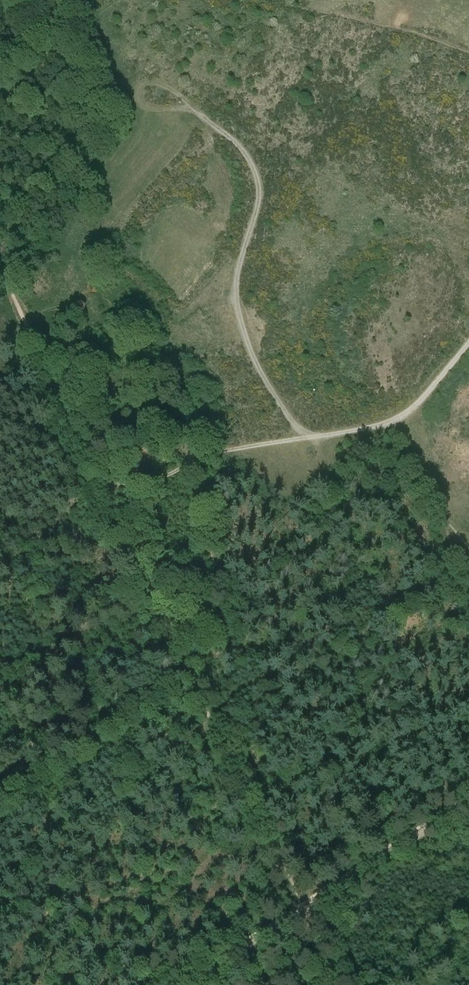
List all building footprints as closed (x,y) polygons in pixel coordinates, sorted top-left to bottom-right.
[(368,852),(362,856),(364,861),(371,858),(368,852)]
